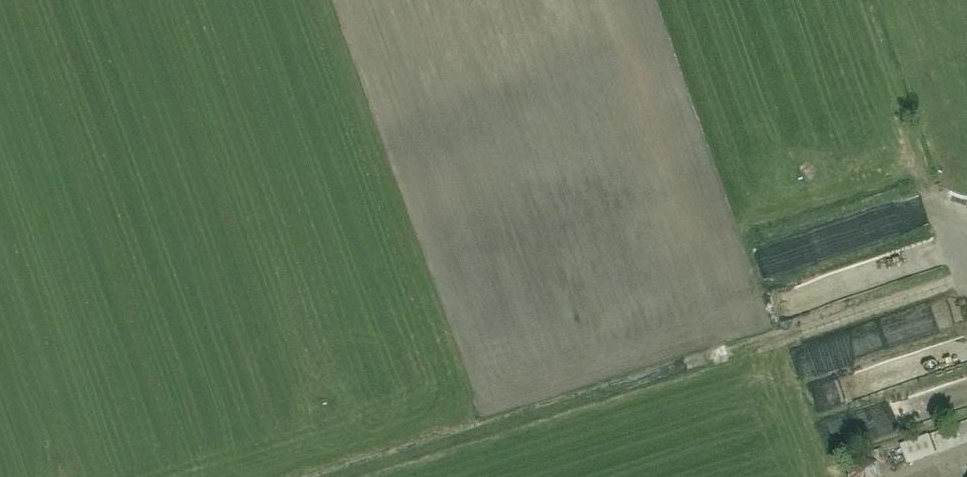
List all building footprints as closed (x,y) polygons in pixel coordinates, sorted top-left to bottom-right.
[(933,310),(938,326),(959,319),(954,304),(933,310)] [(849,340),(804,356),(809,371),(855,356),(849,340)] [(847,471),(849,476),(882,476),(879,464),(860,459),(847,471)]
